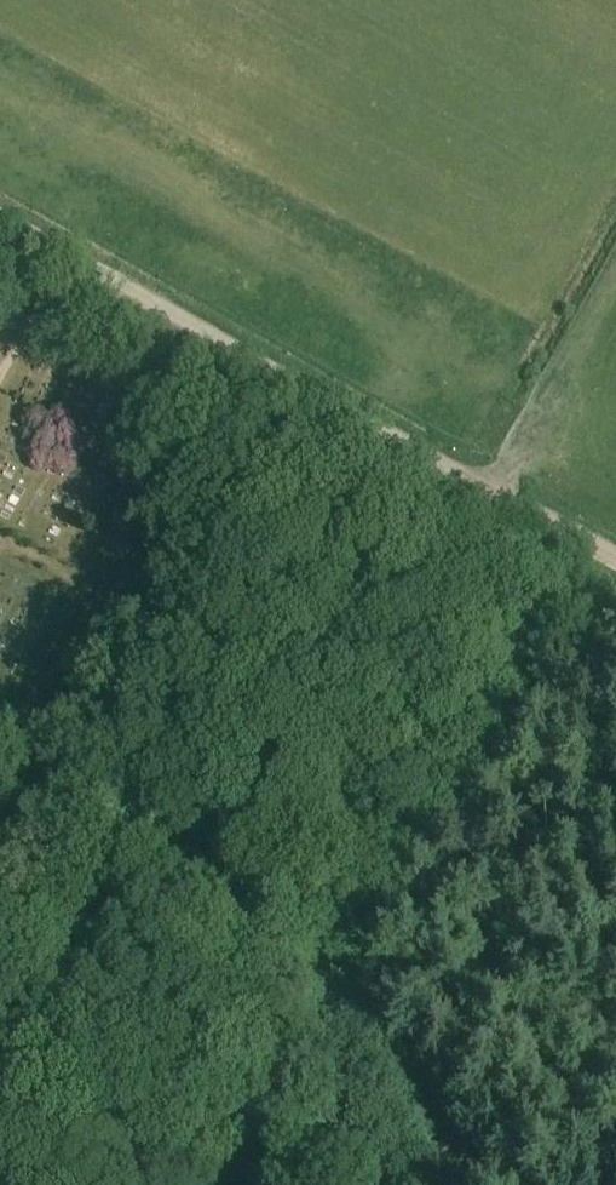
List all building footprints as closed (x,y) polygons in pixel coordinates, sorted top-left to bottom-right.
[(154,320),(149,330),(177,345),(182,335),(154,320)]
